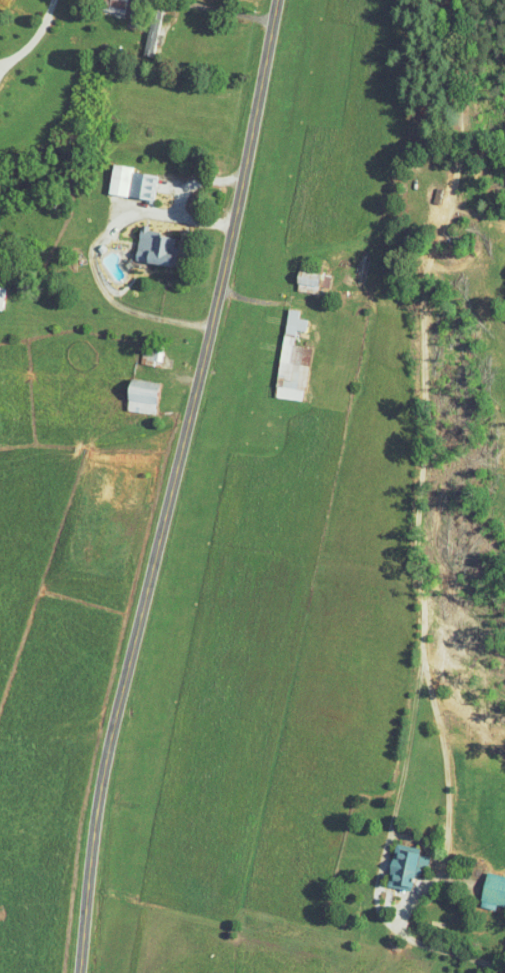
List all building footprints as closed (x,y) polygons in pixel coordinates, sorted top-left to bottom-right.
[(94,6),(112,10),(113,0),(95,0),(94,6)] [(95,187),(140,194),(144,169),(120,166),(120,161),(99,158),(95,187)] [(122,254),(158,260),(160,248),(161,249),(165,229),(128,222),(122,254)] [(307,266),(285,265),(284,286),(306,287),(307,266)] [(298,343),(281,341),(284,324),(293,325),(295,313),(286,312),(287,304),(275,303),(262,391),(290,395),(298,343)] [(127,356),(147,360),(151,344),(130,340),(127,356)] [(144,407),(146,375),(116,373),(114,406),(144,407)] [(407,843),(382,838),(376,870),(374,881),(399,886),(402,871),(407,871),(409,860),(414,861),(416,850),(406,848),(407,843)] [(499,903),(504,877),(504,873),(474,867),(468,896),(499,903)]
